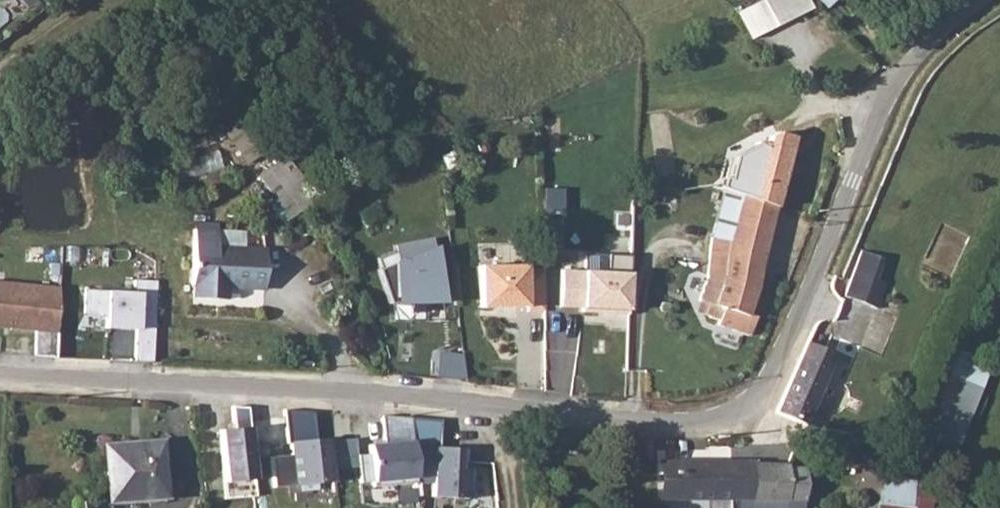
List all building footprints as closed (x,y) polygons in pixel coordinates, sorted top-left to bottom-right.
[(751,39),(813,8),(808,0),(761,0),(738,11),(751,39)] [(246,121),(238,126),(259,155),(268,149),(246,121)] [(752,144),(739,196),(773,204),(790,136),(775,132),(766,137),(764,147),(752,144)] [(283,157),(260,175),(292,217),(316,197),(283,157)] [(739,196),(722,191),(701,267),(700,285),(696,302),(703,303),(701,314),(709,317),(749,329),(753,316),(744,313),(773,204),(739,196)] [(194,229),(193,297),(226,298),(226,286),(264,287),(265,249),(217,246),(217,230),(194,229)] [(393,321),(425,315),(423,305),(448,300),(437,239),(380,250),(393,321)] [(861,248),(844,295),(880,307),(889,281),(879,277),(886,257),(861,248)] [(561,309),(631,311),(633,255),(580,253),(580,268),(562,268),(561,309)] [(481,263),(480,306),(545,308),(547,265),(481,263)] [(64,285),(0,280),(0,327),(60,333),(64,285)] [(156,361),(159,285),(84,282),(82,328),(138,330),(137,360),(156,361)] [(805,342),(775,414),(803,425),(833,354),(805,342)] [(930,438),(965,448),(990,359),(956,349),(930,438)] [(318,438),(316,408),(287,410),(293,485),(338,482),(337,469),(356,467),(353,435),(318,438)] [(237,427),(221,428),(224,495),(255,494),(252,409),(236,409),(237,427)] [(443,446),(443,416),(378,415),(377,455),(359,454),(359,481),(433,482),(433,496),(472,497),(472,469),(464,469),(464,446),(443,446)] [(160,438),(102,442),(106,501),(163,496),(160,438)] [(936,489),(920,488),(922,464),(866,460),(862,507),(935,507),(936,489)] [(656,463),(655,476),(664,476),(664,500),(729,502),(729,464),(656,463)] [(729,464),(729,502),(738,502),(738,507),(805,507),(805,472),(788,472),(789,468),(753,467),(752,465),(729,464)]
